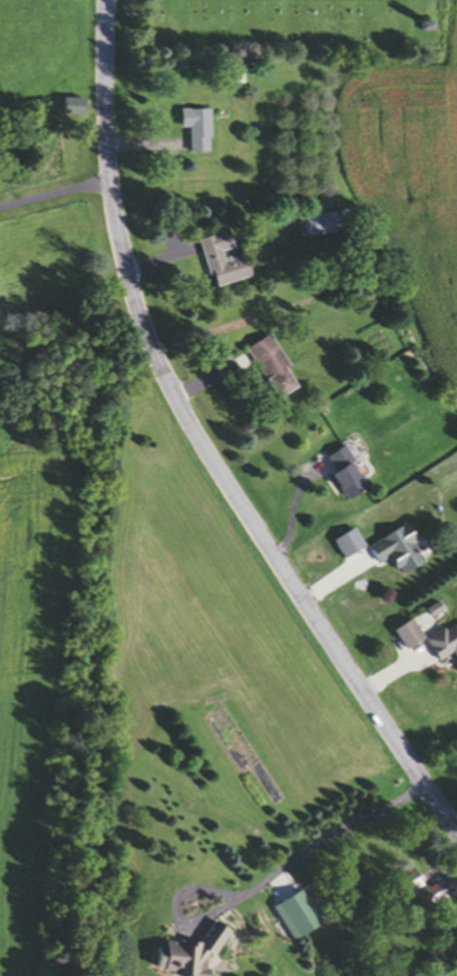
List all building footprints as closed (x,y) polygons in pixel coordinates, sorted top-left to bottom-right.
[(81,117),(81,102),(63,102),(63,117),(81,117)] [(210,112),(180,112),(180,131),(188,131),(188,155),(210,155),(210,112)] [(212,290),(250,280),(244,257),(225,262),(223,254),(234,251),(229,232),(199,240),(212,290)] [(244,350),(272,402),(295,390),(285,372),(288,370),(270,336),(244,350)] [(365,490),(348,466),(353,463),(343,448),(326,461),(334,473),(327,478),(345,503),(365,490)] [(367,548),(377,566),(390,560),(400,578),(426,563),(406,527),(367,548)] [(423,640),(412,622),(394,632),(405,651),(423,640)] [(426,642),(441,668),(452,662),(456,671),(456,625),(426,642)] [(408,897),(422,888),(411,871),(397,880),(408,897)] [(448,901),(438,885),(424,893),(433,910),(448,901)] [(210,925),(197,946),(159,945),(151,958),(150,975),(161,975),(163,975),(203,975),(204,959),(211,959),(227,935),(210,925)]
